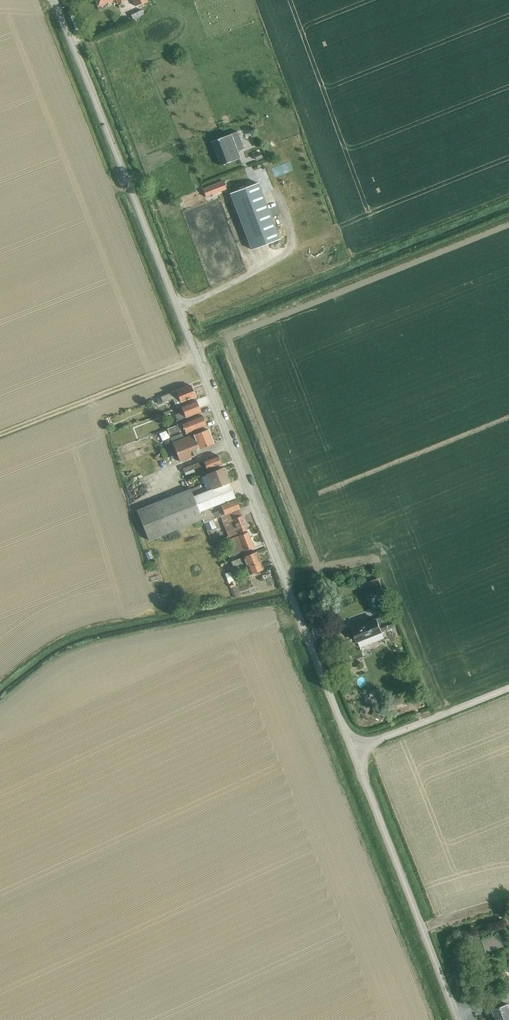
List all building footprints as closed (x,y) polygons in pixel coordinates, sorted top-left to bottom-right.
[(237,132),(211,142),(220,166),(240,158),(237,151),(244,149),(237,132)] [(260,153),(254,155),(257,161),(262,158),(260,153)] [(273,167),(277,177),(295,170),(291,160),(273,167)] [(202,190),(205,197),(226,189),(223,182),(202,190)] [(230,194),(251,250),(279,239),(258,183),(230,194)] [(190,386),(160,397),(162,403),(178,397),(180,402),(194,396),(190,386)] [(174,414),(177,420),(200,411),(195,400),(180,406),(182,411),(174,414)] [(171,427),(166,429),(168,435),(180,431),(179,429),(182,428),(185,434),(206,426),(202,416),(177,425),(171,427)] [(213,444),(207,429),(171,443),(179,462),(195,455),(198,449),(213,444)] [(217,455),(182,469),(183,473),(193,469),(204,465),(206,470),(221,464),(217,455)] [(228,482),(222,468),(206,474),(211,488),(228,482)] [(193,522),(201,519),(202,519),(199,511),(234,497),(228,482),(211,488),(200,493),(193,496),(191,490),(190,489),(136,510),(148,540),(193,522)] [(198,487),(191,490),(193,496),(200,493),(198,487)] [(221,502),(199,511),(202,519),(201,519),(202,522),(203,522),(204,525),(213,522),(220,519),(225,517),(224,514),(238,508),(234,497),(221,502)] [(225,517),(220,519),(221,520),(223,527),(227,537),(246,530),(239,511),(225,517)] [(213,522),(204,525),(206,531),(216,528),(214,525),(213,522)] [(227,540),(233,555),(253,547),(247,532),(227,540)] [(244,561),(249,574),(261,569),(254,552),(230,561),(232,566),(244,561)] [(364,584),(368,595),(382,590),(378,579),(364,584)] [(365,621),(352,626),(354,629),(353,629),(359,645),(360,648),(384,639),(383,636),(382,633),(395,628),(392,620),(387,622),(385,616),(367,623),(365,621)] [(365,675),(358,678),(361,685),(368,682),(365,675)] [(410,703),(400,707),(404,715),(414,711),(410,703)] [(372,716),(382,721),(386,711),(376,706),(372,716)] [(484,938),(485,950),(495,949),(494,937),(484,938)] [(492,1010),(496,1019),(508,1019),(508,1007),(508,1005),(492,1010)]
